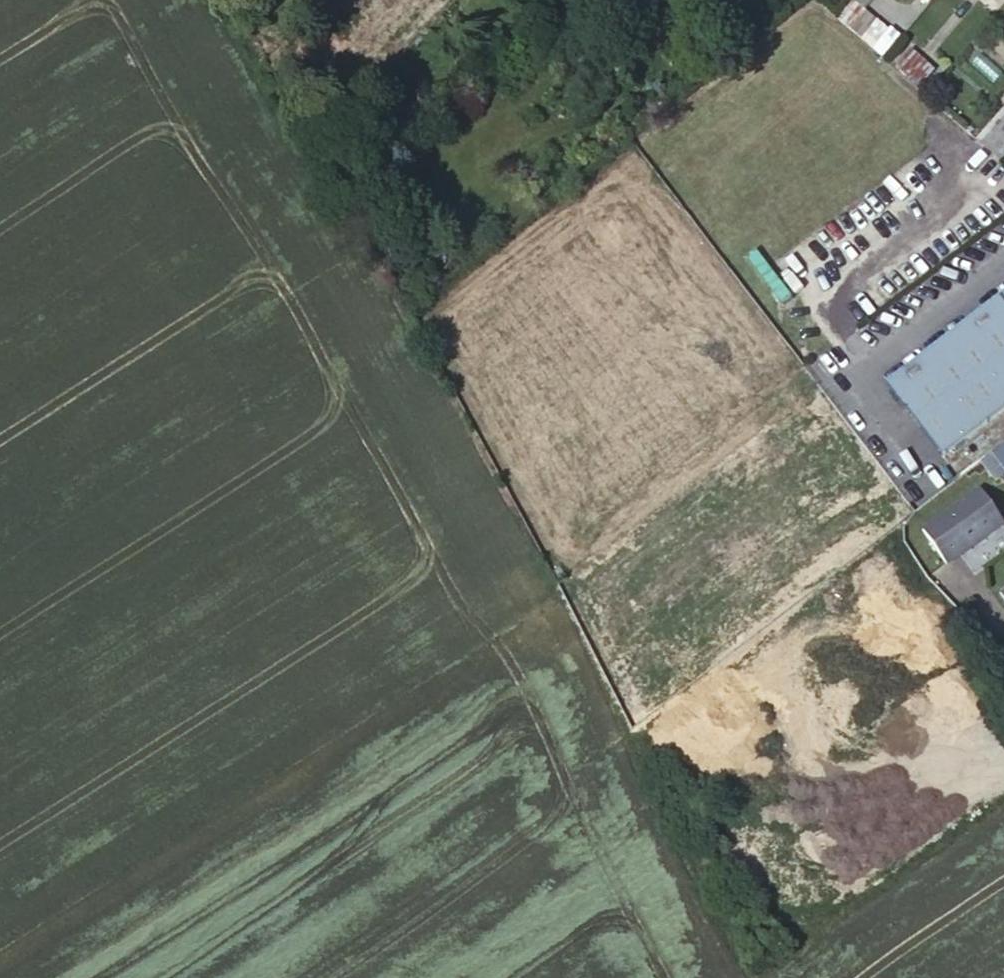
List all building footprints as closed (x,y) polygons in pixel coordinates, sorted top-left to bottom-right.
[(869,0),(853,0),(849,5),(857,13),(869,0)] [(930,69),(908,50),(895,65),(917,84),(930,69)] [(1000,162),(1003,157),(1003,111),(1001,108),(974,139),(1000,162)] [(1003,411),(1003,297),(883,389),(938,461),(1003,411)] [(989,455),(989,456),(1001,472),(1003,476),(1003,444),(989,455)] [(989,456),(977,464),(989,481),(1001,472),(989,456)] [(974,489),(918,528),(942,562),(974,539),(975,540),(999,524),(974,489)] [(996,594),(1003,605),(1003,588),(996,594)]
